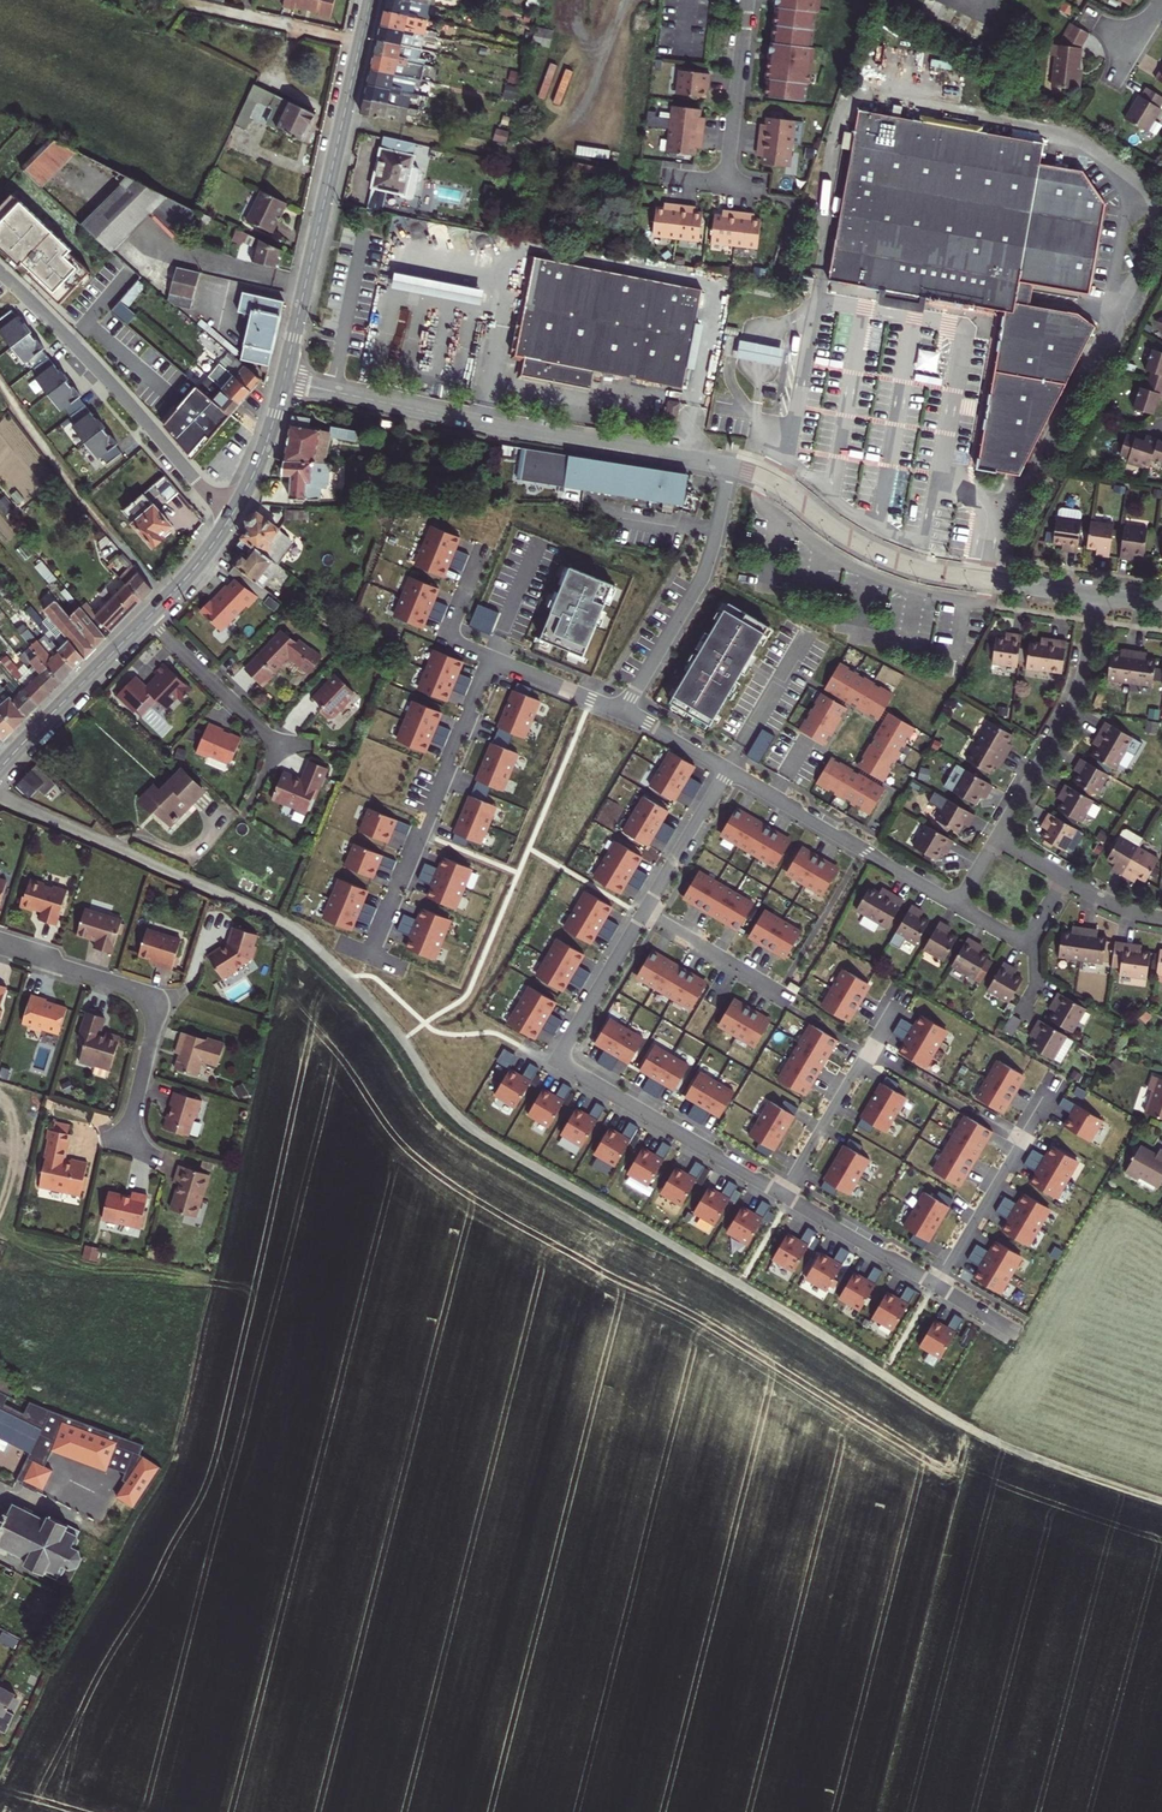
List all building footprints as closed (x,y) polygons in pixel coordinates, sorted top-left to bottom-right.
[(332,20),(337,0),(287,0),(284,8),(296,11),(297,8),(320,14),(319,17),(332,20)] [(383,9),(416,17),(418,7),(428,10),(430,5),(426,4),(420,3),(407,0),(385,0),(383,9)] [(426,4),(430,5),(443,8),(444,2),(435,0),(427,0),(426,4)] [(775,6),(777,6),(773,41),(771,41),(767,78),(768,78),(766,96),(804,100),(807,82),(809,83),(814,46),(811,46),(815,11),(818,11),(819,0),(776,0),(775,6)] [(383,9),(379,24),(421,34),(422,31),(424,31),(426,19),(416,17),(383,9)] [(1033,28),(1019,21),(1016,28),(1030,34),(1033,28)] [(379,24),(376,39),(409,47),(411,36),(420,38),(421,34),(379,24)] [(1089,37),(1074,27),(1062,48),(1053,47),(1052,59),(1056,60),(1053,89),(1079,92),(1081,79),(1078,79),(1081,50),(1089,37)] [(551,33),(532,28),(529,43),(528,46),(548,50),(551,33)] [(376,39),(372,54),(425,66),(426,61),(417,59),(418,49),(409,47),(376,39)] [(372,54),(369,67),(412,77),(414,68),(423,70),(425,66),(372,54)] [(369,67),(366,82),(409,92),(412,77),(369,67)] [(680,70),(677,94),(705,97),(705,90),(706,82),(708,83),(709,73),(680,70)] [(366,82),(363,97),(395,105),(398,94),(419,99),(419,94),(409,92),(366,82)] [(265,127),(301,144),(314,116),(254,86),(239,116),(248,120),(257,103),(273,112),(265,127)] [(1149,92),(1144,101),(1143,100),(1129,122),(1151,136),(1161,117),(1161,100),(1149,92)] [(363,97),(359,113),(402,123),(404,114),(415,117),(417,110),(395,105),(363,97)] [(672,106),(670,129),(702,133),(703,123),(698,123),(699,117),(699,109),(672,106)] [(1027,304),(1014,302),(1017,286),(1019,275),(1031,277),(1029,288),(1087,299),(1089,288),(1103,208),(1082,170),(1040,162),(1043,141),(856,107),(851,131),(848,149),(824,279),(881,289),(879,299),(916,306),(918,295),(1001,310),(973,466),(1014,474),(1098,327),(1076,313),(1027,304)] [(251,121),(248,120),(239,116),(233,129),(244,134),(251,121)] [(791,142),(794,119),(767,116),(766,124),(765,130),(760,129),(759,139),(791,142)] [(670,129),(668,153),(694,155),(695,148),(696,141),(701,142),(702,133),(670,129)] [(838,147),(848,149),(851,131),(841,129),(838,147)] [(412,144),(380,137),(369,187),(397,193),(398,195),(399,197),(401,197),(402,198),(407,198),(410,194),(415,174),(415,172),(413,169),(412,168),(410,168),(407,169),(412,144)] [(789,165),(791,142),(759,139),(758,148),(763,149),(763,155),(762,162),(789,165)] [(49,141),(23,171),(116,254),(150,215),(178,240),(200,213),(192,210),(64,149),(49,141)] [(555,152),(540,152),(537,168),(551,172),(555,152)] [(248,222),(251,224),(264,193),(262,192),(248,222)] [(0,212),(0,242),(25,265),(28,262),(40,272),(37,275),(62,299),(76,284),(80,288),(96,270),(75,251),(77,249),(17,193),(0,212)] [(251,224),(276,236),(282,224),(277,222),(280,215),(282,216),(288,205),(264,193),(251,224)] [(652,235),(675,238),(679,206),(670,204),(669,210),(663,209),(655,208),(652,235)] [(277,222),(282,224),(285,218),(290,206),(288,205),(282,216),(280,215),(277,222)] [(675,238),(698,241),(702,214),(694,213),(688,212),(688,207),(679,206),(675,238)] [(710,241),(734,244),(738,212),(728,211),(727,216),(721,215),(714,214),(710,241)] [(734,244),(757,247),(760,220),(752,219),(746,219),(747,213),(738,212),(734,244)] [(250,264),(278,271),(282,252),(244,234),(235,230),(231,241),(240,244),(241,242),(254,249),(250,264)] [(533,252),(528,272),(536,273),(527,320),(538,322),(528,373),(594,385),(597,370),(686,385),(705,285),(533,252)] [(194,312),(196,303),(201,275),(178,270),(173,298),(172,302),(178,308),(194,312)] [(536,273),(528,272),(514,353),(525,356),(522,372),(528,373),(538,322),(527,320),(536,273)] [(400,288),(490,300),(492,285),(402,273),(400,288)] [(1017,286),(1014,302),(1027,304),(1029,288),(1031,277),(1019,275),(1017,286)] [(285,303),(243,292),(238,310),(253,314),(242,359),(270,365),(285,303)] [(112,313),(129,328),(140,316),(123,301),(112,313)] [(0,318),(0,326),(2,328),(0,330),(0,333),(11,348),(30,334),(31,332),(27,326),(25,328),(11,310),(0,318)] [(30,334),(11,348),(24,364),(28,362),(33,369),(48,357),(42,350),(44,349),(39,342),(37,344),(30,334)] [(737,337),(734,355),(748,357),(762,360),(776,362),(779,345),(765,342),(752,339),(737,337)] [(911,363),(911,367),(932,371),(933,367),(935,356),(936,350),(914,346),(913,352),(911,363)] [(1154,349),(1148,367),(1153,369),(1150,377),(1149,379),(1161,384),(1161,351),(1154,349)] [(66,381),(68,380),(63,374),(62,375),(59,372),(48,357),(33,369),(39,376),(35,379),(48,395),(66,381)] [(238,360),(228,371),(252,392),(262,380),(238,360)] [(209,376),(217,383),(241,404),(252,392),(228,371),(222,378),(214,370),(209,376)] [(1141,386),(1134,407),(1155,414),(1161,396),(1161,397),(1161,384),(1149,379),(1147,388),(1141,386)] [(70,417),(85,405),(79,398),(81,396),(76,390),(74,392),(71,388),(66,381),(48,395),(61,412),(64,409),(70,417)] [(205,381),(199,388),(231,415),(241,404),(217,383),(213,387),(205,381)] [(199,388),(197,386),(164,426),(193,459),(231,415),(199,388)] [(680,402),(668,400),(664,421),(676,423),(680,402)] [(85,405),(70,417),(76,424),(72,427),(85,443),(103,429),(105,428),(100,422),(98,423),(96,420),(85,405)] [(312,410),(295,408),(291,423),(287,460),(328,461),(332,434),(356,439),(358,427),(327,422),(326,425),(310,422),(312,410)] [(238,421),(253,434),(256,422),(246,413),(238,421)] [(383,419),(381,427),(391,428),(392,421),(383,419)] [(103,429),(85,443),(97,460),(101,457),(107,465),(121,453),(115,446),(117,444),(113,438),(111,440),(108,436),(103,429)] [(1128,434),(1122,454),(1131,456),(1130,461),(1151,468),(1154,459),(1160,439),(1148,435),(1146,440),(1128,434)] [(508,447),(507,456),(517,457),(518,448),(508,447)] [(529,447),(525,447),(520,478),(524,478),(529,447)] [(529,447),(524,478),(578,487),(582,461),(583,457),(529,447)] [(125,501),(130,506),(144,494),(153,505),(162,497),(168,504),(180,494),(142,450),(108,479),(112,483),(105,489),(119,506),(125,501)] [(673,472),(583,457),(582,461),(686,479),(682,505),(686,506),(691,475),(673,472)] [(318,497),(324,497),(324,489),(325,485),(330,485),(332,481),(333,467),(328,461),(287,460),(286,476),(293,478),(293,495),(318,497)] [(582,461),(578,487),(682,505),(686,479),(582,461)] [(130,506),(124,511),(155,548),(166,538),(164,535),(172,528),(153,505),(144,494),(130,506)] [(92,502),(97,508),(104,503),(99,497),(92,502)] [(311,506),(292,506),(292,516),(311,516),(311,506)] [(279,528),(255,510),(244,524),(249,528),(242,537),(281,564),(286,558),(268,544),(279,528)] [(1063,550),(1079,552),(1083,521),(1059,518),(1055,544),(1064,545),(1063,550)] [(1097,555),(1111,557),(1115,526),(1092,522),(1089,548),(1098,550),(1097,555)] [(437,524),(428,544),(468,561),(472,553),(458,547),(463,535),(437,524)] [(1136,555),(1145,557),(1149,531),(1126,527),(1121,559),(1135,561),(1136,555)] [(288,570),(281,564),(242,537),(235,547),(243,553),(227,573),(234,578),(256,596),(260,599),(266,591),(263,589),(274,575),(285,577),(309,595),(315,589),(288,570)] [(468,561),(428,544),(420,564),(445,575),(450,563),(465,569),(468,561)] [(108,568),(128,587),(143,601),(153,590),(133,566),(123,576),(112,564),(108,568)] [(0,584),(11,575),(5,568),(0,573),(0,583),(0,584)] [(615,586),(573,568),(542,639),(584,657),(615,586)] [(415,575),(406,594),(446,612),(450,604),(435,597),(441,586),(415,575)] [(210,602),(199,615),(218,631),(224,631),(244,606),(246,608),(256,596),(234,578),(227,587),(226,586),(215,598),(217,600),(213,605),(210,602)] [(128,587),(118,597),(132,612),(143,601),(128,587)] [(446,612),(406,594),(398,614),(423,625),(428,614),(443,620),(446,612)] [(44,613),(60,632),(84,661),(105,639),(102,635),(92,624),(80,609),(69,618),(51,596),(41,604),(46,611),(44,613)] [(86,605),(80,609),(92,624),(102,635),(107,629),(111,633),(132,612),(118,597),(97,619),(86,605)] [(482,602),(473,625),(494,633),(503,610),(482,602)] [(769,625),(730,603),(672,701),(711,724),(769,625)] [(23,611),(53,646),(74,671),(84,661),(60,632),(54,636),(29,606),(23,611)] [(17,630),(41,658),(62,683),(74,671),(53,646),(46,652),(23,625),(17,630)] [(107,629),(102,635),(105,639),(111,633),(107,629)] [(268,643),(243,669),(260,685),(268,677),(266,675),(270,671),(272,673),(278,667),(278,664),(283,658),(283,654),(287,654),(287,656),(298,665),(299,664),(308,672),(320,659),(310,650),(308,651),(301,644),(298,644),(285,631),(278,632),(270,638),(270,643),(268,643)] [(994,664),(1018,667),(1023,636),(1007,634),(1006,639),(997,638),(994,664)] [(1039,671),(1063,674),(1068,643),(1050,640),(1049,646),(1031,643),(1027,670),(1039,672),(1039,671)] [(438,648),(429,668),(469,685),(473,677),(458,671),(463,659),(438,648)] [(1108,681),(1131,684),(1135,652),(1123,651),(1122,656),(1112,655),(1108,681)] [(1131,684),(1153,687),(1157,661),(1147,660),(1148,654),(1135,652),(1131,684)] [(20,657),(30,669),(51,694),(62,683),(41,658),(35,664),(25,653),(20,657)] [(128,674),(112,691),(129,708),(145,692),(152,698),(159,705),(171,693),(175,697),(185,686),(157,660),(148,670),(153,674),(149,678),(148,677),(140,685),(128,674)] [(894,695),(840,664),(826,688),(879,720),(894,695)] [(12,673),(19,681),(40,706),(51,694),(30,669),(24,675),(17,668),(12,673)] [(466,694),(469,685),(429,668),(420,688),(446,699),(451,687),(466,694)] [(335,672),(313,696),(322,705),(322,706),(322,710),(329,716),(334,716),(350,697),(348,695),(354,689),(335,672)] [(4,688),(7,692),(29,717),(40,706),(19,681),(12,687),(9,683),(4,688)] [(515,689),(506,708),(532,718),(541,699),(529,695),(532,687),(518,681),(515,689)] [(16,730),(29,717),(7,692),(1,698),(0,697),(0,711),(16,730)] [(145,692),(129,708),(136,714),(152,698),(145,692)] [(847,708),(822,694),(801,731),(825,745),(847,708)] [(416,699),(407,718),(447,736),(451,728),(436,721),(441,710),(416,699)] [(532,718),(506,708),(495,734),(509,740),(513,732),(524,737),(532,718)] [(4,742),(16,730),(0,711),(0,738),(4,742)] [(915,728),(891,714),(858,767),(883,782),(915,728)] [(444,744),(447,736),(407,718),(398,738),(424,749),(429,738),(444,744)] [(205,721),(192,751),(203,756),(207,754),(223,761),(227,760),(237,737),(226,732),(224,733),(219,730),(220,728),(205,721)] [(1010,745),(1008,744),(1013,735),(990,722),(979,742),(1006,758),(1011,750),(1008,748),(1010,745)] [(1094,757),(1116,771),(1135,739),(1107,723),(1098,739),(1103,742),(1094,757)] [(752,755),(763,761),(778,733),(766,727),(752,755)] [(495,734),(484,760),(509,771),(518,752),(506,747),(509,740),(495,734)] [(999,764),(1002,765),(1006,758),(979,742),(968,761),(990,774),(995,766),(997,767),(999,764)] [(672,751),(661,768),(699,791),(704,784),(690,776),(696,765),(672,751)] [(885,790),(832,759),(817,783),(871,814),(885,790)] [(477,778),(473,786),(487,792),(490,784),(502,789),(509,771),(484,760),(476,778),(477,778)] [(1074,784),(1097,797),(1109,776),(1082,760),(1077,768),(1079,769),(1077,774),(1079,775),(1074,784)] [(51,780),(31,761),(12,780),(25,793),(32,785),(39,792),(51,780)] [(649,763),(641,781),(651,786),(660,768),(649,763)] [(312,765),(308,773),(325,780),(329,772),(312,765)] [(986,793),(988,794),(993,786),(957,765),(944,787),(975,805),(980,797),(982,798),(986,793)] [(148,782),(132,797),(145,810),(149,807),(166,821),(198,787),(177,766),(155,788),(148,782)] [(661,768),(651,786),(675,800),(681,790),(695,798),(699,791),(661,768)] [(298,782),(284,777),(273,803),(285,808),(287,807),(298,812),(297,814),(307,818),(314,803),(312,802),(315,796),(316,797),(319,790),(321,790),(325,780),(308,773),(305,781),(305,782),(305,783),(305,784),(306,784),(305,787),(299,784),(299,783),(298,783),(298,782)] [(469,793),(461,812),(487,823),(495,804),(483,800),(487,792),(473,786),(470,794),(469,793)] [(1058,810),(1081,823),(1094,802),(1067,786),(1062,794),(1064,795),(1061,800),(1063,802),(1058,810)] [(645,796),(635,814),(673,836),(677,829),(663,821),(669,811),(645,796)] [(964,825),(966,826),(968,823),(970,824),(975,816),(948,800),(936,820),(959,833),(964,825)] [(368,804),(358,827),(385,839),(391,825),(406,832),(410,822),(368,804)] [(722,834),(741,845),(755,822),(747,817),(749,814),(738,808),(722,834)] [(461,812),(450,838),(464,844),(467,837),(479,842),(487,823),(461,812)] [(635,814),(624,831),(649,846),(655,835),(668,843),(673,836),(635,814)] [(1042,839),(1064,852),(1077,830),(1050,814),(1045,822),(1047,824),(1044,829),(1047,830),(1042,839)] [(741,845),(759,856),(775,830),(765,823),(763,826),(755,822),(741,845)] [(947,849),(949,850),(954,842),(927,826),(914,848),(937,861),(942,853),(944,854),(947,849)] [(1116,872),(1124,876),(1140,849),(1144,841),(1132,834),(1133,832),(1128,829),(1127,831),(1124,832),(1120,838),(1107,860),(1115,865),(1114,868),(1117,870),(1116,872)] [(785,836),(775,830),(759,856),(777,867),(791,844),(783,839),(785,836)] [(353,839),(343,862),(370,874),(376,860),(390,867),(394,857),(353,839)] [(618,842),(607,861),(645,883),(650,875),(636,867),(642,856),(618,842)] [(1138,878),(1146,883),(1159,861),(1140,849),(1124,876),(1131,881),(1133,879),(1136,881),(1138,878)] [(788,873),(806,884),(822,858),(814,853),(812,856),(802,850),(788,873)] [(423,860),(419,868),(459,885),(468,866),(442,855),(437,866),(423,860)] [(830,863),(822,858),(806,884),(825,895),(839,872),(828,866),(830,863)] [(640,891),(645,883),(607,861),(596,879),(620,893),(627,882),(640,891)] [(451,905),(459,885),(419,868),(416,876),(430,883),(425,894),(451,905)] [(53,880),(52,882),(45,880),(45,878),(31,873),(25,891),(23,890),(19,902),(33,907),(34,904),(42,906),(39,915),(56,920),(67,885),(53,880)] [(694,906),(702,910),(717,884),(699,873),(685,896),(696,903),(694,906)] [(339,875),(330,895),(371,912),(374,904),(360,898),(365,886),(339,875)] [(736,895),(717,884),(702,910),(710,915),(711,912),(722,918),(736,895)] [(870,888),(857,910),(888,929),(904,901),(888,892),(886,897),(870,888)] [(588,892),(577,911),(615,933),(620,925),(606,917),(612,906),(588,892)] [(367,921),(371,912),(330,895),(322,915),(347,926),(352,914),(367,921)] [(754,906),(736,895),(722,918),(732,924),(730,927),(738,932),(754,906)] [(120,919),(121,915),(84,903),(76,929),(95,935),(93,943),(110,949),(117,929),(120,919)] [(401,910),(397,919),(437,936),(446,916),(420,905),(415,917),(401,910)] [(912,906),(896,933),(916,945),(929,922),(921,918),(922,915),(919,913),(920,911),(912,906)] [(611,941),(615,933),(577,911),(566,929),(590,944),(597,933),(611,941)] [(759,945),(767,949),(783,923),(764,912),(750,935),(761,942),(759,945)] [(429,956),(437,936),(397,919),(394,927),(408,933),(403,945),(429,956)] [(940,922),(924,950),(944,961),(957,939),(949,934),(950,931),(947,930),(948,927),(940,922)] [(802,934),(783,923),(767,949),(775,954),(777,951),(788,957),(802,934)] [(207,955),(221,978),(235,970),(234,968),(243,962),(243,961),(249,957),(251,958),(255,946),(252,946),(255,935),(231,928),(227,944),(229,945),(228,945),(221,950),(220,947),(207,955)] [(156,960),(154,965),(170,970),(179,940),(145,929),(137,954),(156,960)] [(1062,933),(1058,958),(1081,962),(1085,930),(1076,929),(1076,932),(1072,931),(1072,934),(1062,933)] [(1085,930),(1081,962),(1103,965),(1107,939),(1097,938),(1098,935),(1094,934),(1094,932),(1085,930)] [(968,939),(953,964),(975,977),(987,956),(974,949),(977,944),(968,939)] [(560,940),(549,959),(587,981),(591,973),(578,965),(584,954),(560,940)] [(1115,944),(1111,975),(1147,980),(1151,954),(1133,952),(1134,946),(1115,944)] [(638,976),(656,987),(670,964),(660,958),(662,955),(653,950),(638,976)] [(582,989),(587,981),(549,959),(538,977),(562,991),(569,981),(582,989)] [(996,959),(980,986),(1001,999),(1015,976),(1007,971),(1008,969),(1003,966),(1004,964),(996,959)] [(680,970),(670,964),(656,987),(674,998),(690,972),(682,967),(680,970)] [(843,969),(832,988),(861,1005),(865,997),(862,995),(869,985),(843,969)] [(698,976),(690,972),(674,998),(693,1009),(707,986),(696,979),(698,976)] [(790,982),(787,988),(797,994),(800,988),(790,982)] [(532,988),(521,1006),(559,1029),(563,1021),(549,1013),(556,1002),(532,988)] [(856,1013),(861,1005),(832,988),(821,1007),(847,1022),(853,1011),(856,1013)] [(44,997),(43,995),(29,990),(20,1018),(29,1021),(28,1024),(39,1027),(40,1025),(57,1030),(65,1004),(53,1000),(51,1001),(44,999),(44,997)] [(1051,1021),(1073,1034),(1087,1011),(1060,995),(1054,1004),(1059,1006),(1051,1021)] [(1031,1005),(1021,1000),(1013,1014),(1022,1020),(1031,1005)] [(719,1025),(738,1036),(753,1009),(746,1005),(744,1008),(733,1001),(719,1025)] [(554,1037),(559,1029),(521,1006),(510,1025),(534,1039),(540,1028),(554,1037)] [(90,1070),(91,1068),(106,1073),(118,1035),(104,1030),(103,1034),(97,1032),(103,1015),(85,1009),(77,1035),(84,1037),(75,1065),(90,1070)] [(761,1014),(753,1009),(738,1036),(756,1047),(770,1023),(759,1017),(761,1014)] [(902,1019),(898,1027),(935,1049),(946,1030),(922,1016),(916,1027),(902,1019)] [(627,1029),(610,1019),(595,1043),(606,1049),(597,1063),(605,1067),(627,1029)] [(1034,1049),(1057,1062),(1057,1061),(1065,1066),(1077,1046),(1069,1041),(1070,1039),(1043,1023),(1038,1032),(1043,1034),(1034,1049)] [(813,1026),(802,1045),(825,1058),(831,1048),(834,1050),(839,1042),(813,1026)] [(898,1027),(893,1034),(907,1043),(900,1053),(924,1068),(935,1049),(898,1027)] [(179,1029),(172,1050),(176,1051),(172,1066),(194,1073),(199,1058),(214,1063),(221,1041),(204,1035),(204,1037),(179,1029)] [(627,1029),(605,1067),(612,1071),(620,1058),(630,1064),(644,1040),(627,1029)] [(802,1045),(791,1063),(818,1078),(822,1071),(819,1069),(825,1058),(802,1045)] [(672,1056),(655,1046),(641,1070),(651,1076),(643,1090),(650,1094),(672,1056)] [(505,1048),(500,1062),(515,1066),(519,1053),(505,1048)] [(672,1056),(650,1094),(657,1098),(665,1085),(675,1091),(690,1067),(672,1056)] [(1000,1062),(989,1081),(1015,1096),(1020,1089),(1017,1087),(1023,1076),(1000,1062)] [(813,1086),(818,1078),(791,1063),(780,1081),(804,1095),(810,1084),(813,1086)] [(510,1070),(495,1095),(516,1108),(539,1069),(530,1064),(522,1077),(510,1070)] [(717,1083),(700,1073),(686,1097),(696,1103),(688,1117),(695,1121),(717,1083)] [(882,1084),(872,1101),(896,1116),(907,1098),(896,1092),(900,1085),(887,1077),(882,1084)] [(1145,1114),(1161,1120),(1161,1080),(1153,1077),(1148,1091),(1153,1092),(1145,1114)] [(1011,1104),(1015,1096),(989,1081),(978,1099),(1001,1113),(1008,1102),(1011,1104)] [(543,1090),(528,1115),(550,1128),(573,1089),(564,1083),(556,1097),(543,1090)] [(717,1083),(695,1121),(702,1125),(710,1111),(720,1118),(735,1093),(717,1083)] [(165,1114),(164,1115),(163,1116),(160,1126),(184,1133),(190,1118),(193,1116),(198,1101),(170,1092),(165,1108),(169,1109),(167,1114),(166,1114),(165,1114)] [(1063,1099),(1058,1108),(1072,1116),(1065,1128),(1090,1143),(1102,1122),(1063,1099)] [(770,1102),(760,1119),(784,1134),(799,1109),(786,1101),(781,1108),(770,1102)] [(872,1101),(858,1126),(871,1134),(875,1127),(886,1133),(896,1116),(872,1101)] [(576,1110),(561,1135),(583,1147),(606,1108),(597,1103),(589,1117),(576,1110)] [(63,1188),(63,1184),(77,1187),(78,1185),(80,1186),(83,1172),(84,1170),(81,1170),(84,1158),(68,1154),(67,1157),(60,1156),(67,1128),(65,1128),(67,1119),(52,1116),(50,1124),(49,1124),(47,1133),(38,1171),(36,1171),(35,1175),(37,1176),(35,1181),(63,1188)] [(967,1118),(956,1136),(979,1150),(985,1140),(989,1141),(994,1133),(967,1118)] [(760,1119),(750,1137),(761,1143),(756,1150),(769,1158),(784,1134),(760,1119)] [(609,1129),(595,1154),(616,1167),(639,1128),(630,1123),(622,1136),(609,1129)] [(956,1136),(946,1154),(972,1170),(976,1162),(973,1160),(979,1150),(956,1136)] [(845,1146),(835,1164),(859,1178),(870,1161),(859,1154),(863,1147),(850,1139),(845,1146)] [(643,1149),(628,1174),(649,1187),(672,1148),(663,1142),(655,1156),(643,1149)] [(1033,1150),(1029,1158),(1066,1180),(1077,1161),(1053,1147),(1047,1158),(1033,1150)] [(1140,1178),(1159,1189),(1161,1183),(1161,1151),(1160,1150),(1157,1156),(1140,1147),(1126,1173),(1139,1180),(1140,1178)] [(967,1178),(972,1170),(946,1154),(935,1172),(958,1186),(964,1176),(967,1178)] [(1029,1158),(1024,1165),(1038,1174),(1031,1184),(1055,1199),(1066,1180),(1029,1158)] [(169,1180),(174,1181),(166,1207),(191,1215),(205,1172),(175,1162),(169,1180)] [(676,1169),(661,1194),(683,1206),(705,1167),(696,1162),(688,1176),(676,1169)] [(849,1196),(859,1178),(835,1164),(821,1189),(834,1196),(838,1189),(849,1196)] [(709,1188),(694,1214),(716,1226),(739,1187),(730,1182),(721,1196),(709,1188)] [(129,1190),(128,1194),(105,1189),(99,1215),(137,1224),(144,1193),(129,1190)] [(925,1194),(915,1211),(939,1225),(953,1200),(940,1193),(936,1200),(925,1194)] [(1005,1198),(1000,1205),(1038,1228),(1049,1209),(1025,1195),(1019,1206),(1005,1198)] [(742,1208),(728,1233),(749,1246),(772,1207),(763,1201),(755,1215),(742,1208)] [(1000,1205),(996,1213),(1010,1221),(1003,1232),(1027,1246),(1038,1228),(1000,1205)] [(939,1225),(915,1211),(905,1228),(916,1235),(911,1242),(924,1250),(929,1243),(939,1225)] [(788,1235),(773,1261),(795,1273),(817,1234),(809,1228),(800,1242),(788,1235)] [(977,1245),(972,1253),(1010,1275),(1021,1257),(997,1242),(991,1253),(977,1245)] [(821,1255),(806,1280),(828,1293),(850,1253),(842,1248),(833,1262),(821,1255)] [(972,1253),(968,1261),(981,1269),(975,1280),(999,1294),(1010,1275),(972,1253)] [(854,1274),(840,1300),(861,1312),(884,1273),(875,1268),(867,1281),(854,1274)] [(887,1294),(873,1320),(894,1332),(917,1292),(908,1287),(900,1301),(887,1294)] [(935,1322),(920,1348),(942,1360),(964,1320),(955,1315),(947,1329),(935,1322)] [(0,1391),(0,1439),(30,1453),(16,1482),(36,1491),(38,1487),(44,1489),(53,1470),(45,1466),(52,1451),(107,1471),(109,1465),(126,1471),(124,1477),(123,1479),(127,1482),(117,1497),(134,1508),(160,1468),(140,1455),(144,1444),(29,1403),(24,1413),(5,1403),(9,1396),(0,1391)] [(3,1550),(10,1553),(20,1557),(17,1563),(20,1565),(35,1572),(61,1584),(81,1545),(71,1540),(69,1534),(71,1530),(39,1515),(37,1520),(5,1504),(0,1515),(0,1548),(3,1550)] [(3,1550),(1,1555),(4,1557),(7,1558),(10,1553),(3,1550)] [(20,1557),(10,1553),(7,1558),(17,1563),(20,1557)] [(20,1565),(17,1571),(32,1578),(35,1572),(20,1565)]
